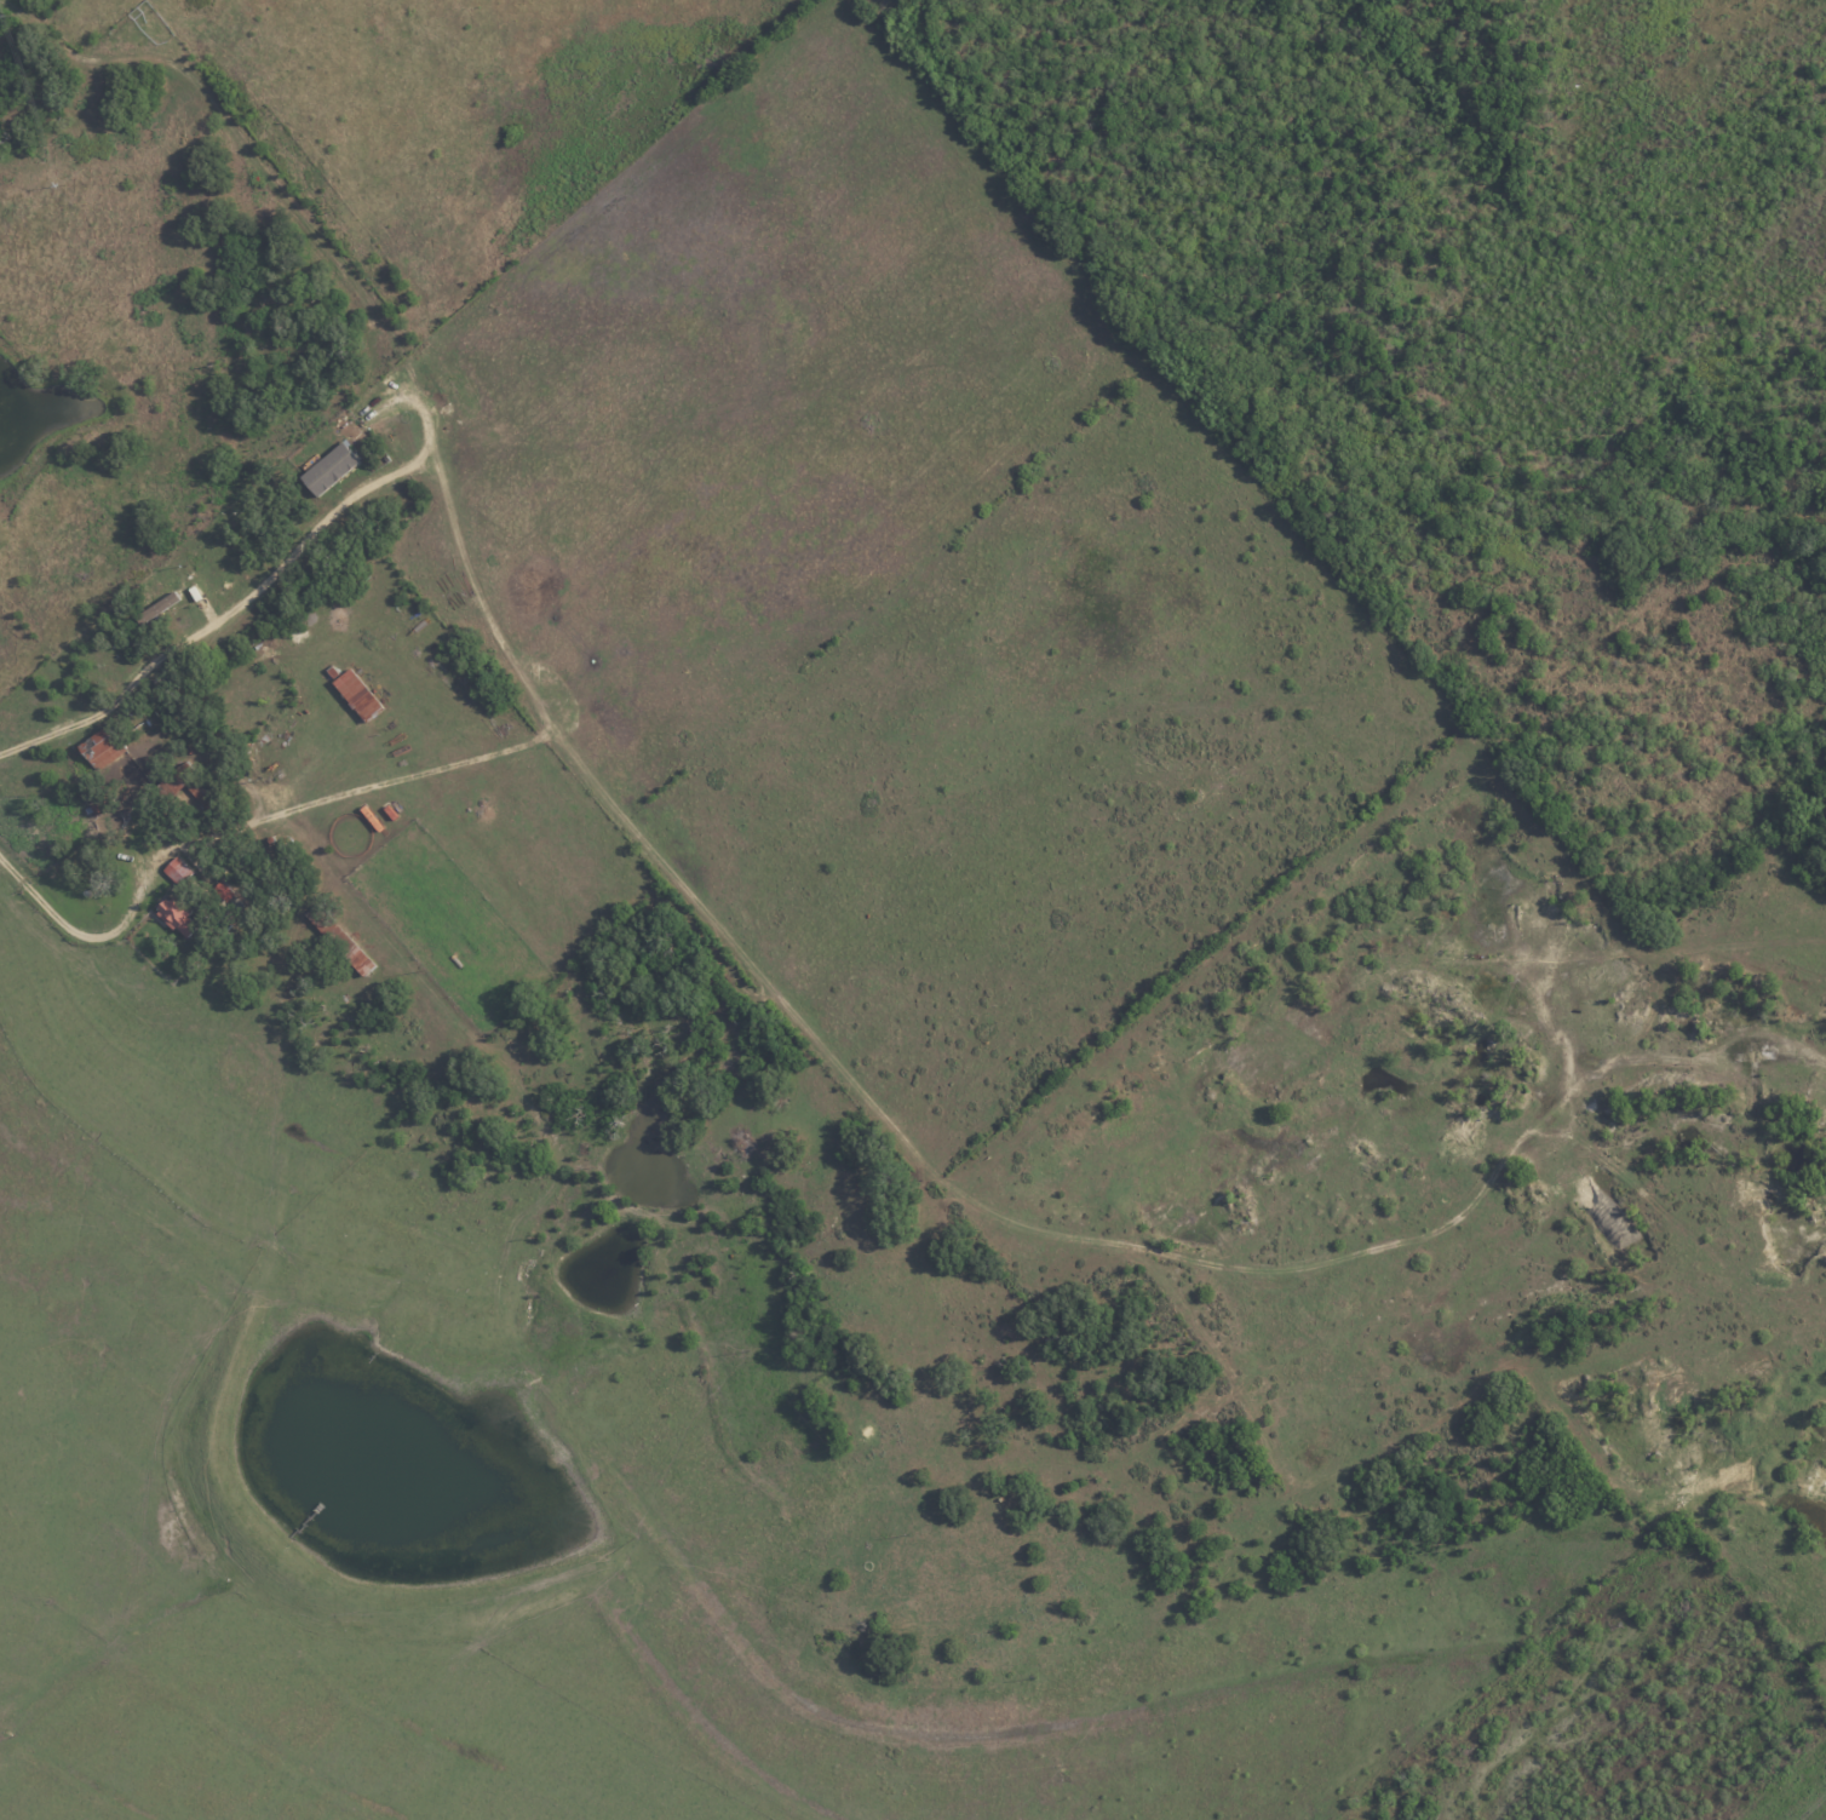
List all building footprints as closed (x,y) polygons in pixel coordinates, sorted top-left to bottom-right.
[(315,496),(357,460),(340,440),(298,477),(315,496)] [(382,705),(347,666),(330,682),(364,721),(382,705)] [(79,741),(97,773),(103,769),(122,801),(146,788),(109,724),(79,741)] [(191,871),(175,855),(161,870),(177,886),(191,871)] [(188,910),(166,894),(153,913),(186,937),(196,924),(184,916),(188,910)] [(323,936),(361,976),(374,964),(337,924),(323,936)]
